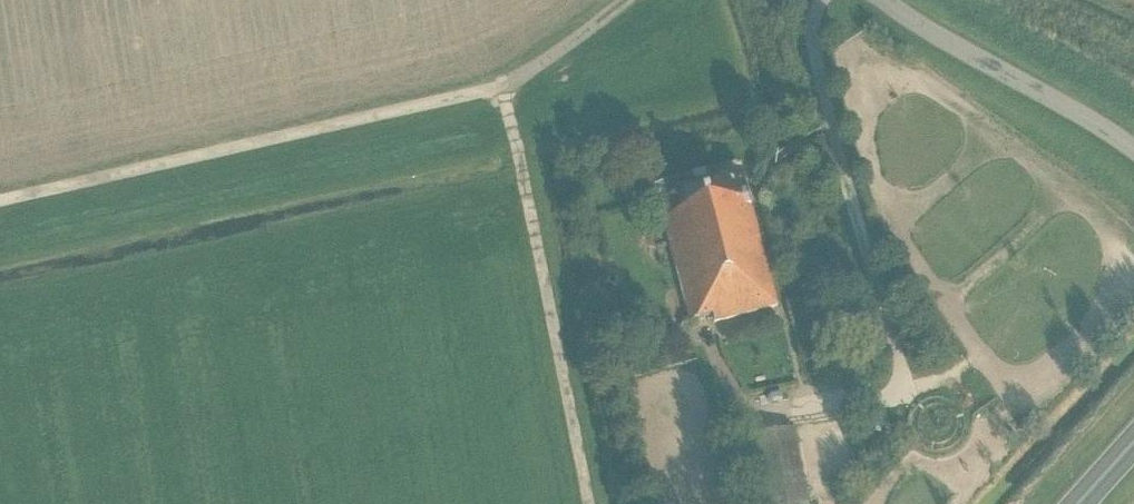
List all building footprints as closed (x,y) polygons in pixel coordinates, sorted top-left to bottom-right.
[(740,167),(655,189),(676,270),(683,295),(689,322),(712,316),(713,322),(777,305),(740,167)] [(751,411),(770,405),(767,394),(748,400),(751,411)] [(794,428),(752,436),(764,503),(808,503),(794,428)]
